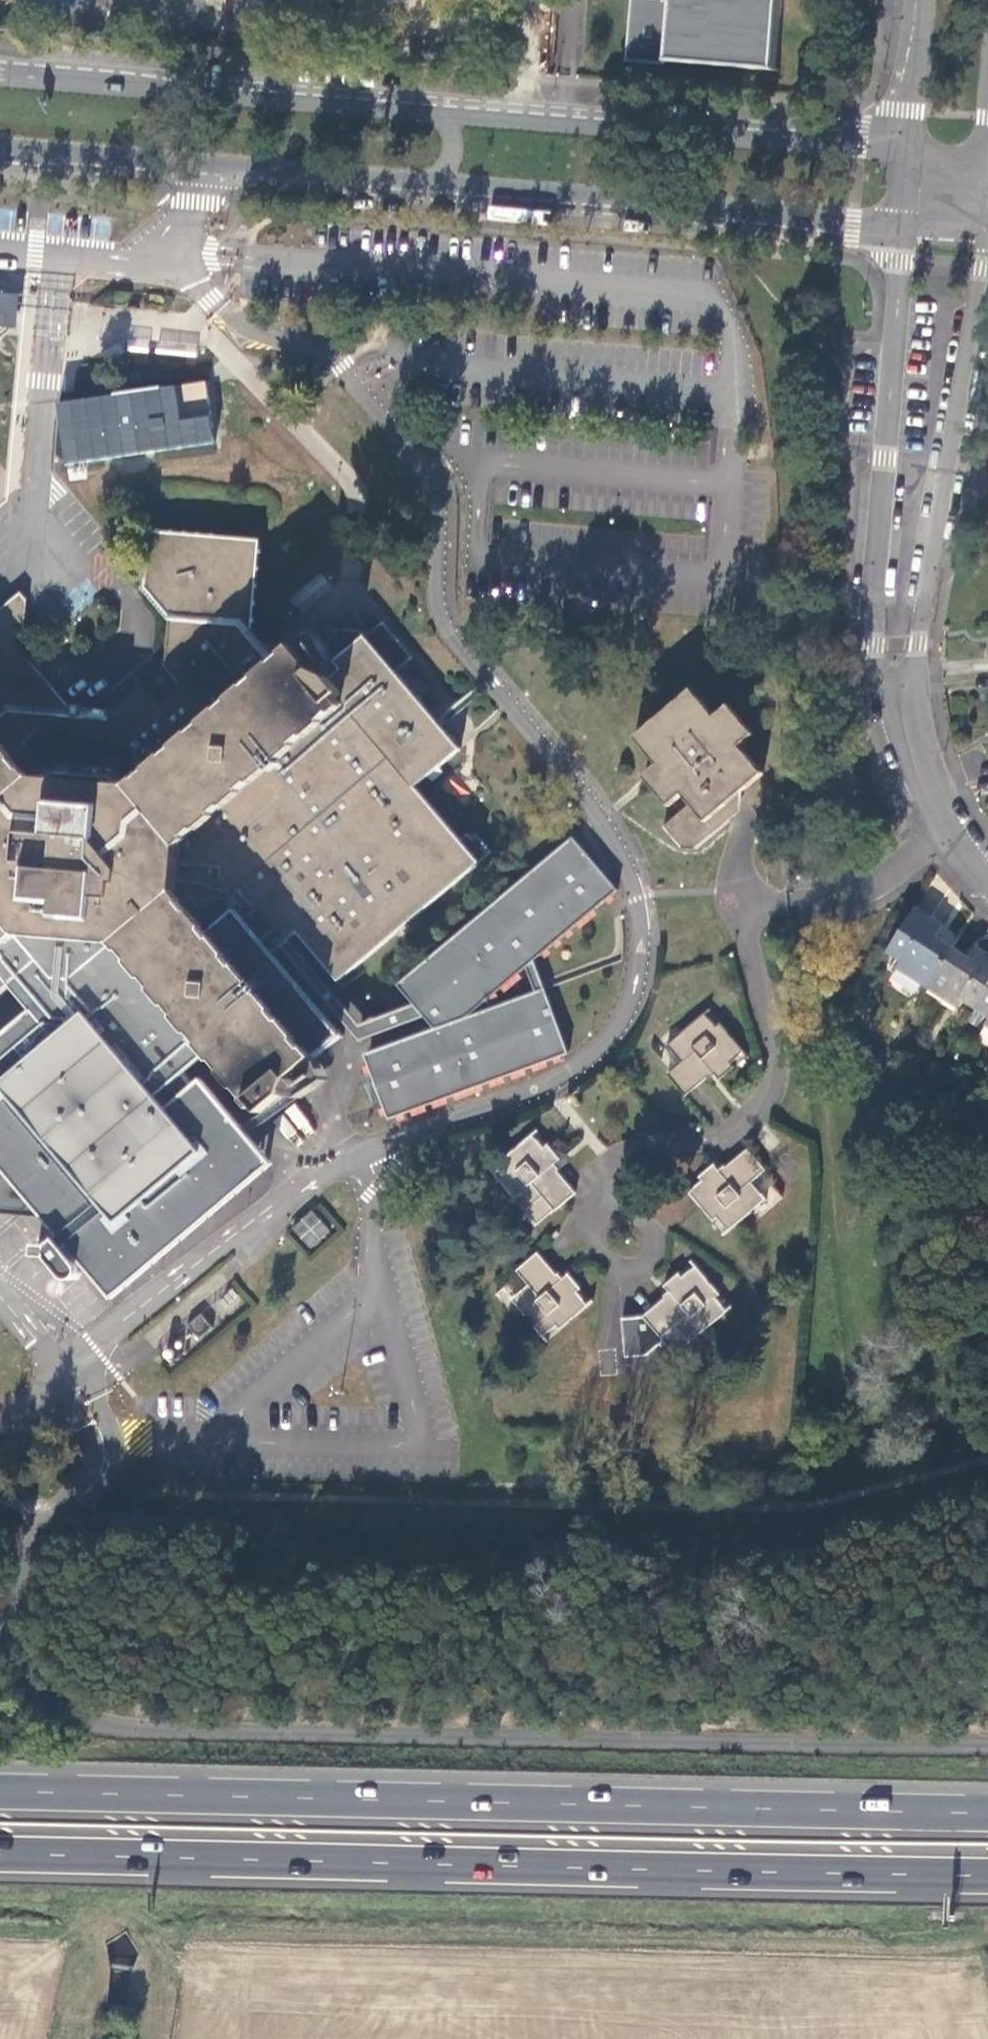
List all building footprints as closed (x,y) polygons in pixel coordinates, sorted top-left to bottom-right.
[(777,70),(783,0),(634,0),(628,62),(664,65),(664,61),(777,70)] [(0,290),(0,327),(24,329),(49,330),(64,331),(67,294),(53,293),(28,292),(0,290)] [(61,461),(212,446),(206,383),(55,397),(61,461)] [(245,617),(252,624),(258,540),(151,533),(149,568),(188,571),(189,555),(206,556),(205,559),(248,561),(245,617)] [(477,833),(472,837),(467,831),(461,837),(445,819),(415,785),(462,746),(397,669),(414,654),(384,619),(367,634),(364,631),(340,629),(327,640),(340,657),(339,658),(344,664),(329,676),(310,653),(289,671),(281,661),(287,656),(252,624),(245,617),(248,561),(205,559),(206,556),(189,555),(188,571),(149,568),(142,567),(140,588),(169,621),(164,665),(174,676),(172,691),(155,705),(137,684),(107,709),(78,706),(75,702),(70,702),(65,707),(22,654),(0,672),(0,1166),(9,1177),(46,1145),(90,1197),(68,1216),(114,1272),(255,1154),(196,1086),(185,1074),(136,1017),(165,992),(214,1049),(267,1110),(288,1092),(283,1085),(343,1033),(315,1001),(323,994),(332,987),(492,849),(477,833)] [(22,654),(25,604),(26,600),(18,591),(0,607),(0,672),(22,654)] [(733,797),(737,803),(766,781),(745,752),(758,741),(734,709),(720,720),(699,691),(638,736),(659,767),(647,776),(669,807),(683,797),(690,807),(665,825),(675,839),(707,842),(732,824),(720,807),(733,797)] [(572,833),(400,983),(417,1003),(427,1015),(437,1027),(368,1053),(393,1118),(571,1049),(535,957),(618,885),(572,833)] [(707,842),(675,839),(681,849),(696,851),(707,842)] [(921,902),(893,945),(904,952),(901,957),(933,978),(957,940),(941,930),(948,919),(921,902)] [(933,978),(963,998),(967,992),(979,1000),(987,987),(987,946),(979,940),(973,950),(957,940),(933,978)] [(364,1024),(332,987),(323,994),(362,1040),(427,1015),(417,1003),(364,1024)] [(979,1000),(987,1006),(987,987),(979,1000)] [(165,992),(136,1017),(185,1074),(214,1049),(165,992)] [(705,1016),(668,1049),(670,1051),(684,1067),(669,1080),(687,1101),(710,1080),(702,1071),(708,1065),(722,1081),(737,1068),(733,1065),(747,1053),(722,1025),(717,1029),(705,1016)] [(204,1080),(196,1086),(255,1154),(114,1272),(68,1216),(43,1214),(60,1235),(57,1238),(65,1248),(69,1245),(113,1297),(273,1162),(204,1080)] [(494,1176),(537,1229),(578,1195),(558,1172),(548,1181),(543,1175),(560,1161),(548,1146),(543,1150),(532,1136),(504,1159),(509,1165),(494,1176)] [(46,1145),(9,1177),(0,1166),(0,1211),(43,1214),(68,1216),(90,1197),(46,1145)] [(730,1232),(768,1200),(753,1183),(766,1172),(749,1151),(727,1171),(733,1179),(728,1184),(714,1168),(701,1179),(704,1183),(690,1194),(714,1223),(719,1219),(730,1232)] [(292,1224),(308,1244),(329,1227),(313,1208),(292,1224)] [(36,1243),(35,1255),(47,1256),(67,1278),(74,1279),(77,1277),(80,1274),(80,1267),(79,1264),(65,1248),(57,1238),(49,1244),(36,1243)] [(511,1301),(543,1341),(556,1330),(559,1335),(589,1311),(577,1296),(581,1293),(569,1278),(552,1292),(548,1287),(557,1279),(539,1256),(517,1273),(528,1288),(511,1301)] [(621,1320),(624,1359),(645,1357),(662,1343),(674,1357),(726,1313),(714,1299),(719,1296),(694,1266),(681,1277),(679,1274),(664,1286),(679,1304),(673,1309),(664,1299),(641,1318),(621,1320)] [(220,1302),(235,1314),(248,1298),(233,1286),(220,1302)] [(212,1322),(201,1308),(185,1321),(196,1335),(212,1322)]
